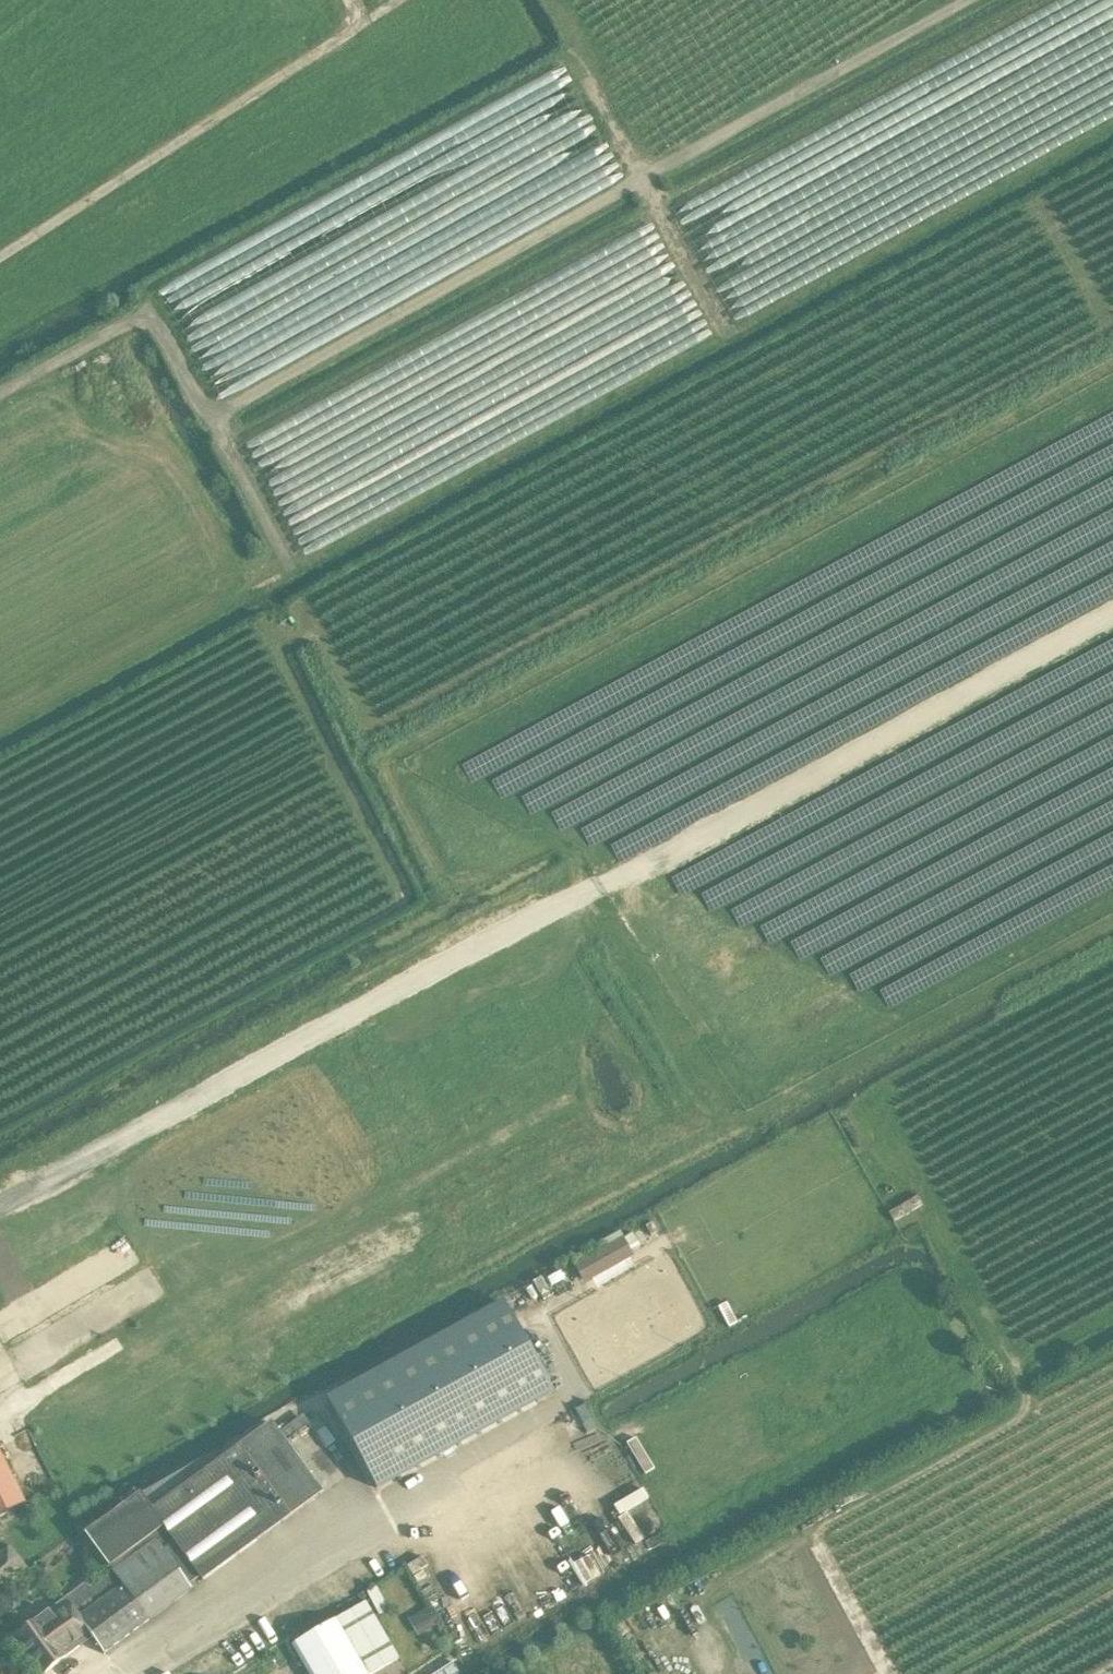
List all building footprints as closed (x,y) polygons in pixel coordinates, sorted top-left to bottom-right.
[(522,365),(516,363),(515,366),(523,382),(534,385),(539,394),(543,375),(550,390),(549,397),(561,391),(566,401),(576,397),(581,398),(590,394),(593,400),(714,342),(656,221),(503,295),(511,312),(523,314),(520,324),(526,335),(510,332),(508,338),(521,341),(519,347),(500,357),(521,361),(522,365)] [(432,344),(246,437),(305,552),(462,473),(450,450),(459,445),(454,435),(466,429),(458,412),(468,406),(457,383),(452,386),(446,373),(435,378),(426,361),(438,355),(432,344)] [(897,1218),(924,1202),(919,1193),(891,1209),(897,1218)] [(584,1284),(634,1256),(631,1250),(640,1245),(633,1232),(624,1237),(620,1230),(570,1258),(584,1284)] [(329,1398),(377,1488),(554,1392),(505,1302),(329,1398)] [(123,1506),(92,1529),(155,1615),(190,1589),(188,1586),(189,1585),(199,1578),(201,1581),(322,1493),(271,1422),(222,1457),(217,1450),(141,1495),(140,1494),(138,1495),(134,1490),(120,1501),(123,1506)] [(25,1503),(0,1452),(0,1515),(25,1503)] [(27,1570),(10,1546),(0,1553),(0,1589),(27,1570)] [(582,1583),(601,1572),(589,1553),(571,1565),(582,1583)] [(46,1563),(38,1569),(44,1577),(52,1571),(46,1563)] [(144,1623),(108,1573),(89,1587),(85,1582),(34,1619),(35,1619),(15,1633),(44,1672),(91,1638),(104,1655),(105,1654),(104,1652),(144,1623)] [(335,1618),(290,1644),(308,1673),(371,1673),(397,1659),(364,1601),(335,1618)] [(427,1608),(407,1620),(417,1636),(437,1623),(427,1608)] [(458,1672),(451,1662),(433,1673),(456,1673),(458,1672)]
